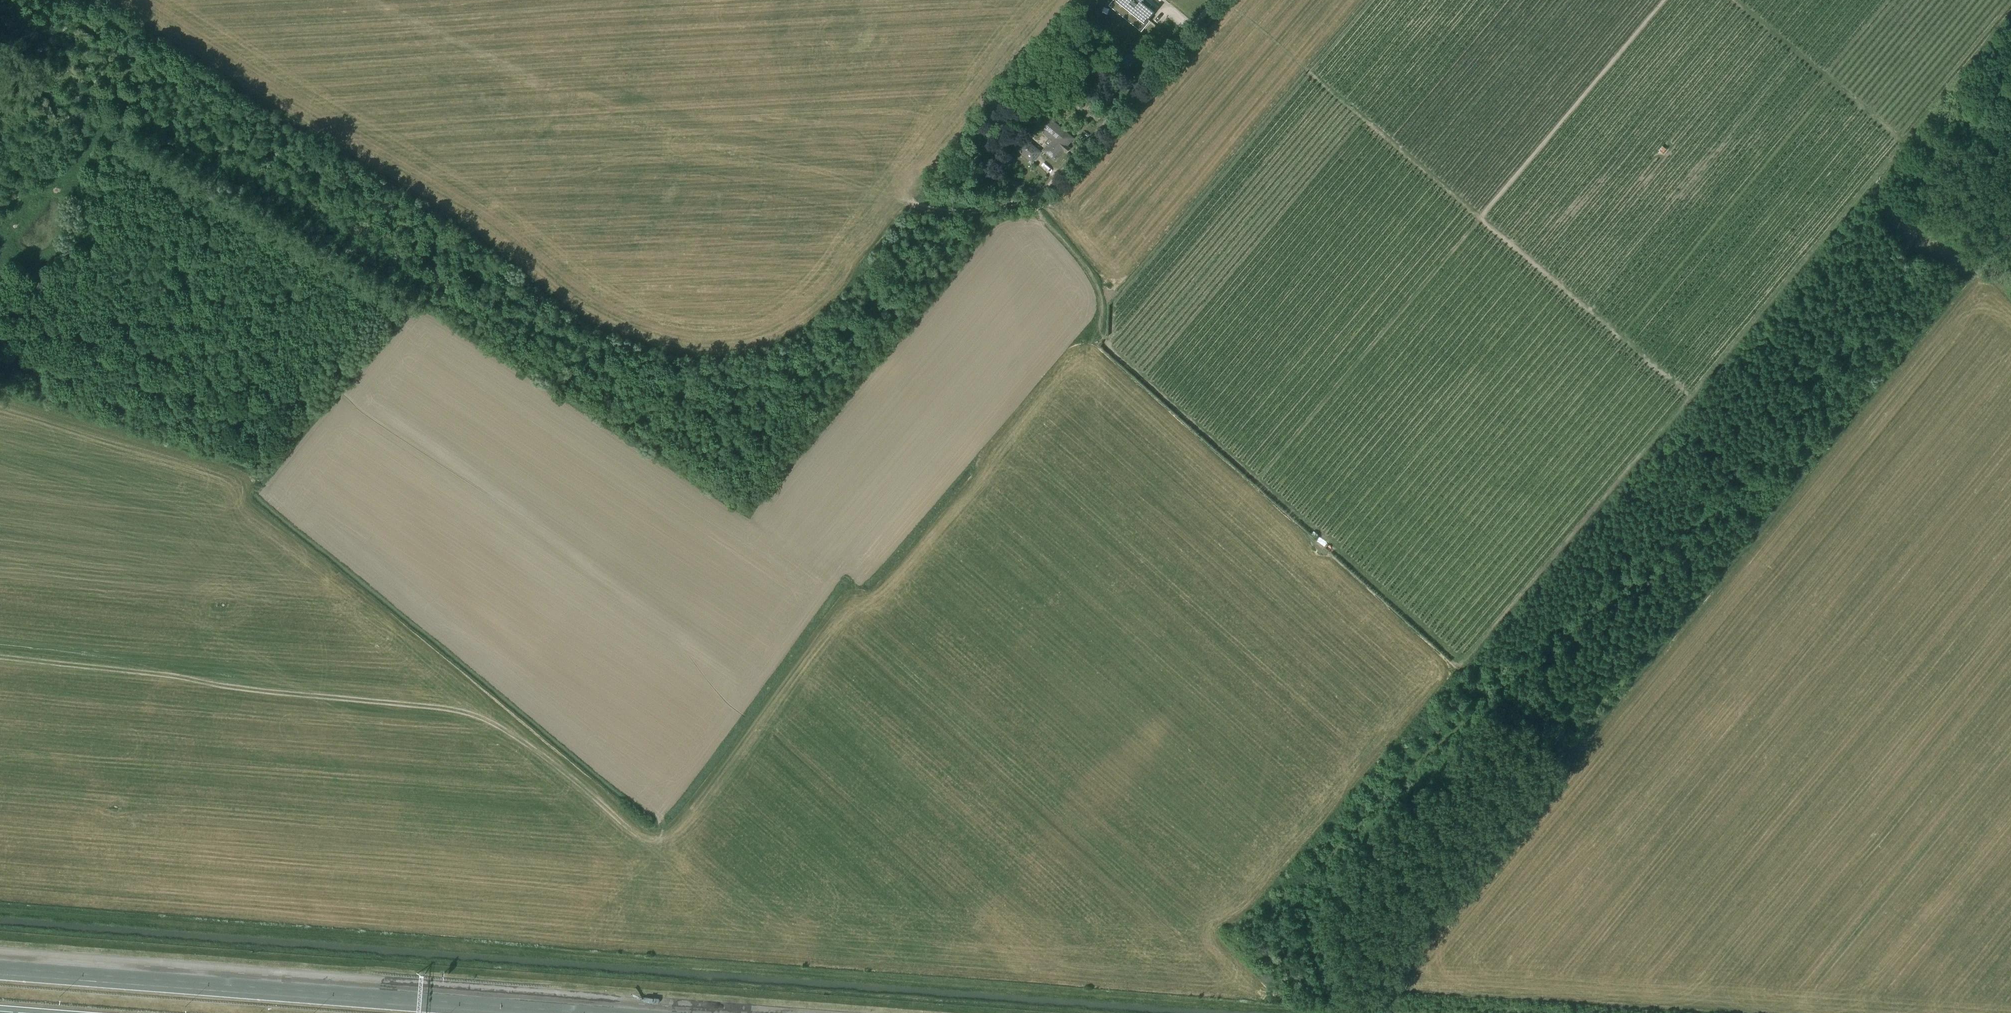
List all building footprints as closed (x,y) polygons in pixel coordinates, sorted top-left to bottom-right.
[(1108,1),(1138,26),(1152,9),(1140,0),(1109,0),(1108,1)] [(1070,149),(1066,146),(1072,139),(1046,117),(1039,125),(1054,139),(1044,151),(1055,160),(1063,150),(1066,153),(1070,149)] [(1031,139),(1028,137),(1025,135),(1017,146),(1019,147),(1017,150),(1033,163),(1042,152),(1029,141),(1031,139)]
